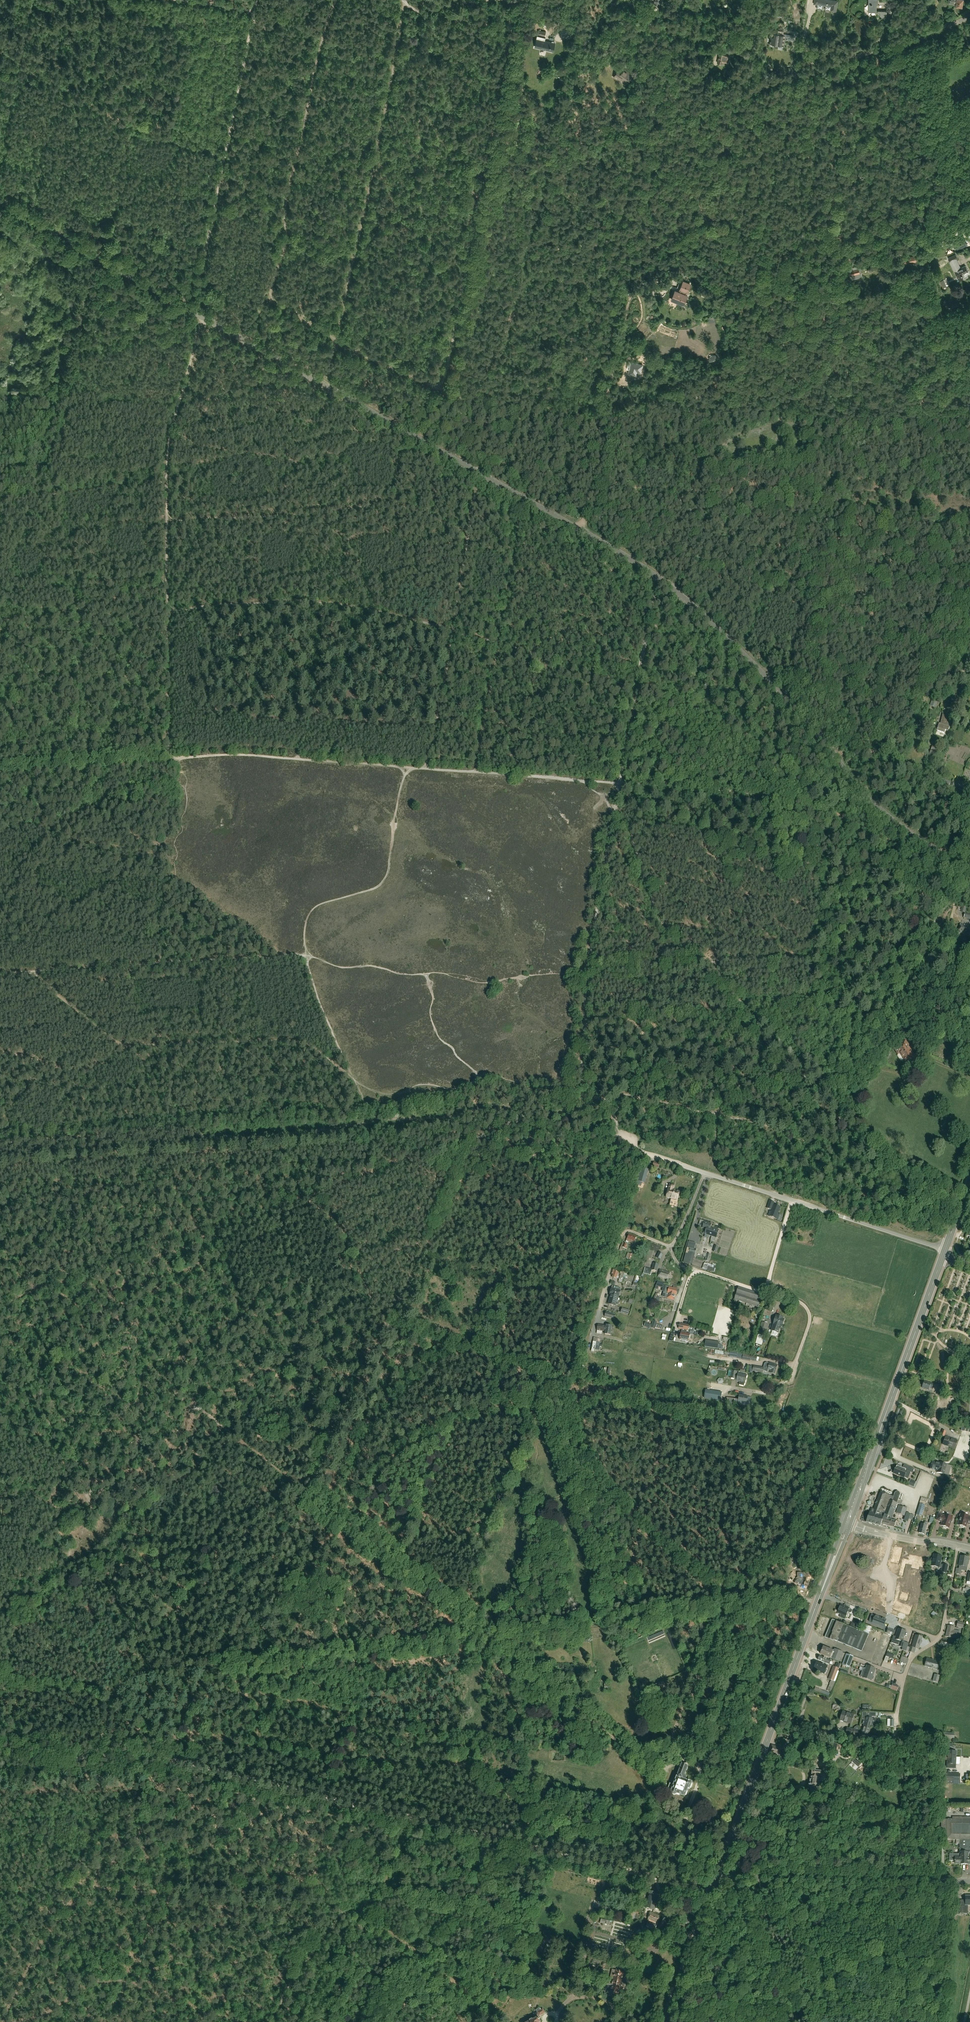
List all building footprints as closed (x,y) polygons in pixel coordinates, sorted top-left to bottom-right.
[(827,0),(815,0),(814,4),(817,5),(817,9),(823,10),(823,5),(831,6),(830,11),(836,12),(837,1),(827,0)] [(876,2),(878,2),(878,0),(868,0),(868,11),(876,11),(876,2)] [(784,46),(786,35),(783,34),(784,31),(778,30),(777,34),(772,33),(770,44),(784,46)] [(552,42),(545,40),(546,37),(538,35),(537,39),(536,38),(534,47),(541,48),(541,49),(545,50),(545,49),(550,50),(552,42)] [(722,64),(723,62),(728,63),(731,55),(730,55),(731,53),(721,51),(718,63),(722,64)] [(608,58),(604,63),(614,69),(617,63),(608,58)] [(622,71),(619,69),(614,77),(619,81),(621,79),(627,83),(632,75),(624,69),(622,71)] [(954,246),(955,246),(955,248),(961,247),(967,243),(963,239),(962,239),(959,239),(954,240),(954,242),(953,242),(954,246)] [(902,264),(918,260),(917,254),(901,258),(902,264)] [(955,254),(947,258),(959,280),(963,278),(961,274),(968,271),(965,265),(961,267),(956,258),(957,257),(955,254)] [(675,290),(671,299),(683,304),(687,295),(686,295),(690,284),(683,281),(679,292),(675,290)] [(715,354),(712,354),(709,357),(709,361),(711,364),(715,364),(718,361),(718,357),(715,354)] [(642,365),(628,361),(626,369),(628,369),(627,374),(636,376),(637,372),(640,373),(642,365)] [(722,370),(712,375),(714,381),(725,377),(722,370)] [(697,398),(701,388),(694,386),(691,396),(697,398)] [(940,725),(939,724),(936,731),(944,734),(945,731),(948,732),(949,728),(948,727),(952,711),(944,710),(940,725)] [(929,754),(939,757),(942,749),(932,746),(929,754)] [(961,925),(958,934),(969,936),(969,931),(969,927),(961,925)] [(898,1027),(906,1037),(908,1034),(903,1028),(906,1025),(904,1022),(898,1027)] [(909,1067),(920,1059),(910,1045),(911,1044),(907,1040),(894,1049),(898,1055),(899,1054),(909,1067)] [(639,1168),(635,1181),(645,1184),(649,1170),(639,1168)] [(669,1185),(666,1198),(677,1201),(679,1192),(673,1191),(674,1186),(669,1185)] [(780,1208),(775,1206),(772,1212),(770,1211),(768,1216),(770,1217),(770,1218),(775,1220),(775,1219),(777,1220),(779,1215),(777,1215),(780,1208)] [(705,1235),(716,1238),(719,1231),(710,1228),(711,1224),(704,1222),(704,1224),(699,1223),(698,1226),(703,1227),(703,1229),(706,1230),(705,1235)] [(636,1237),(629,1235),(626,1242),(631,1244),(632,1241),(634,1242),(636,1237)] [(689,1241),(686,1253),(688,1254),(689,1252),(689,1253),(689,1255),(694,1257),(696,1249),(694,1249),(696,1243),(689,1241)] [(693,1257),(686,1254),(684,1258),(683,1260),(687,1261),(687,1263),(690,1264),(691,1262),(693,1257)] [(702,1268),(714,1273),(715,1269),(707,1266),(708,1264),(706,1263),(706,1264),(704,1263),(702,1268)] [(653,1264),(652,1271),(645,1269),(644,1274),(651,1276),(651,1275),(656,1276),(657,1272),(659,1265),(653,1264)] [(614,1269),(612,1274),(613,1274),(612,1277),(617,1279),(617,1278),(619,1279),(618,1282),(621,1283),(622,1282),(623,1283),(624,1280),(622,1280),(624,1272),(614,1269)] [(658,1277),(668,1280),(670,1273),(660,1271),(658,1277)] [(641,1277),(628,1273),(627,1276),(633,1278),(632,1281),(634,1282),(633,1285),(638,1286),(641,1277)] [(665,1283),(658,1281),(656,1285),(655,1289),(658,1290),(659,1286),(663,1288),(665,1283)] [(674,1301),(675,1296),(676,1296),(676,1293),(677,1293),(678,1290),(677,1290),(667,1287),(666,1288),(665,1288),(662,1297),(667,1299),(674,1301)] [(762,1296),(739,1288),(735,1300),(759,1307),(762,1296)] [(620,1291),(612,1289),(610,1296),(608,1304),(615,1306),(618,1298),(620,1291)] [(776,1317),(773,1325),(771,1331),(778,1333),(781,1326),(782,1327),(784,1320),(781,1319),(781,1318),(776,1317)] [(762,1319),(758,1334),(765,1336),(768,1324),(764,1323),(765,1319),(762,1319)] [(681,1336),(680,1340),(689,1342),(690,1334),(686,1333),(687,1331),(688,1331),(689,1326),(680,1324),(679,1329),(682,1330),(681,1333),(679,1332),(679,1335),(681,1336)] [(605,1332),(605,1335),(610,1336),(612,1326),(606,1325),(606,1326),(598,1325),(597,1331),(605,1332)] [(718,1349),(719,1343),(706,1341),(705,1347),(718,1349)] [(752,1372),(763,1374),(763,1371),(767,1372),(768,1371),(771,1371),(771,1373),(775,1375),(777,1366),(770,1363),(770,1364),(766,1363),(764,1364),(763,1368),(753,1367),(753,1366),(749,1366),(748,1372),(752,1373),(752,1372)] [(744,1386),(744,1383),(745,1384),(747,1376),(739,1374),(739,1373),(737,1373),(737,1372),(731,1371),(730,1378),(734,1379),(734,1380),(737,1381),(737,1382),(739,1382),(739,1385),(744,1386)] [(929,1390),(929,1388),(932,1389),(933,1384),(930,1383),(924,1381),(922,1388),(929,1390)] [(705,1390),(704,1398),(720,1401),(721,1392),(705,1390)] [(728,1403),(749,1406),(751,1397),(748,1397),(748,1396),(739,1395),(738,1400),(729,1398),(728,1403)] [(946,1437),(943,1444),(954,1448),(957,1441),(946,1437)] [(939,1462),(939,1463),(932,1461),(930,1469),(937,1471),(937,1472),(944,1474),(947,1464),(939,1462)] [(912,1473),(914,1469),(901,1464),(900,1468),(896,1466),(893,1473),(904,1478),(907,1471),(912,1473)] [(955,1478),(945,1474),(943,1479),(953,1483),(955,1478)] [(875,1503),(876,1504),(874,1509),(871,1509),(870,1512),(866,1522),(880,1526),(882,1527),(883,1523),(885,1524),(885,1525),(894,1527),(895,1521),(887,1518),(888,1516),(892,1518),(900,1497),(900,1494),(899,1493),(898,1492),(897,1492),(896,1492),(895,1493),(893,1497),(886,1494),(886,1493),(880,1491),(877,1501),(876,1501),(875,1503)] [(898,1506),(896,1513),(905,1516),(907,1509),(906,1508),(907,1507),(904,1506),(904,1507),(898,1506)] [(942,1522),(941,1526),(943,1526),(943,1527),(943,1528),(945,1529),(946,1528),(947,1528),(949,1528),(951,1522),(952,1522),(953,1519),(952,1519),(952,1518),(944,1515),(944,1516),(938,1514),(936,1520),(942,1522)] [(964,1527),(966,1527),(967,1524),(969,1524),(969,1518),(968,1517),(969,1516),(961,1514),(960,1515),(959,1515),(958,1518),(959,1518),(958,1525),(960,1526),(960,1527),(962,1528),(964,1527)] [(924,1534),(927,1525),(928,1523),(925,1522),(924,1524),(921,1524),(919,1533),(924,1534)] [(875,1544),(873,1557),(881,1558),(882,1550),(882,1549),(882,1548),(883,1545),(875,1544)] [(901,1552),(902,1548),(902,1549),(900,1548),(896,1547),(895,1547),(895,1546),(891,1562),(892,1561),(898,1562),(898,1564),(901,1554),(901,1552)] [(941,1572),(946,1573),(948,1565),(943,1564),(943,1565),(940,1564),(942,1556),(933,1554),(932,1559),(931,1558),(930,1562),(932,1562),(931,1566),(939,1568),(939,1567),(942,1568),(941,1572)] [(910,1555),(908,1564),(912,1565),(912,1568),(915,1568),(917,1557),(914,1556),(913,1556),(911,1555),(910,1555)] [(960,1556),(959,1566),(959,1568),(956,1568),(955,1574),(960,1575),(961,1570),(966,1571),(966,1567),(967,1567),(968,1564),(967,1564),(968,1562),(969,1558),(960,1556)] [(915,1568),(919,1569),(919,1566),(923,1567),(925,1558),(924,1558),(922,1558),(922,1557),(921,1557),(917,1557),(915,1568)] [(790,1569),(794,1560),(791,1558),(788,1565),(786,1564),(785,1567),(790,1569)] [(811,1577),(804,1575),(800,1583),(802,1584),(801,1588),(806,1590),(811,1577)] [(859,1587),(857,1591),(865,1593),(865,1592),(868,1584),(869,1582),(862,1579),(860,1583),(859,1583),(858,1587),(859,1587)] [(899,1586),(899,1587),(903,1588),(905,1588),(915,1591),(915,1590),(914,1590),(915,1583),(917,1583),(901,1579),(901,1580),(902,1580),(901,1581),(900,1585),(900,1587),(899,1586)] [(868,1584),(865,1592),(879,1596),(878,1596),(878,1594),(879,1594),(880,1591),(880,1589),(881,1590),(881,1589),(873,1586),(872,1586),(872,1585),(868,1584)] [(911,1608),(912,1608),(902,1604),(900,1603),(901,1603),(900,1603),(897,1602),(896,1602),(897,1602),(897,1604),(896,1604),(895,1607),(894,1609),(894,1608),(894,1609),(909,1615),(908,1614),(910,1608),(911,1608)] [(846,1616),(849,1608),(846,1607),(847,1606),(844,1605),(844,1606),(841,1605),(839,1610),(838,1613),(837,1614),(840,1615),(845,1618),(846,1616)] [(868,1611),(859,1608),(858,1611),(864,1614),(864,1616),(866,1617),(868,1611)] [(875,1616),(872,1623),(883,1627),(886,1620),(875,1616)] [(842,1624),(833,1620),(826,1637),(861,1652),(869,1635),(868,1635),(872,1627),(863,1623),(860,1631),(845,1625),(842,1624)] [(948,1625),(946,1637),(952,1638),(952,1637),(958,1638),(959,1632),(953,1631),(954,1627),(948,1625)] [(905,1631),(898,1629),(895,1637),(893,1636),(891,1643),(899,1646),(898,1647),(902,1648),(904,1643),(902,1642),(905,1631)] [(922,1637),(916,1635),(912,1647),(910,1647),(909,1652),(914,1654),(915,1648),(918,1649),(922,1637)] [(832,1651),(824,1647),(822,1651),(822,1650),(820,1654),(831,1658),(841,1662),(845,1654),(843,1653),(843,1652),(834,1648),(834,1650),(833,1650),(832,1651)] [(846,1654),(841,1666),(848,1668),(853,1657),(846,1654)] [(818,1660),(829,1665),(831,1661),(819,1656),(818,1660)] [(927,1659),(925,1666),(937,1670),(939,1662),(927,1659)] [(826,1669),(827,1666),(817,1662),(815,1666),(814,1667),(813,1668),(814,1669),(814,1670),(824,1674),(824,1673),(825,1674),(827,1669),(826,1669)] [(829,1676),(835,1678),(837,1671),(838,1668),(833,1666),(829,1676)] [(863,1669),(860,1676),(861,1677),(871,1681),(871,1680),(873,1680),(874,1677),(873,1676),(875,1669),(867,1666),(866,1669),(864,1668),(863,1669)] [(835,1682),(831,1680),(826,1691),(830,1693),(835,1682)] [(663,1681),(654,1685),(654,1692),(666,1687),(663,1681)] [(666,1688),(659,1690),(660,1696),(668,1693),(666,1688)] [(708,1703),(698,1699),(696,1704),(707,1708),(708,1703)] [(840,1720),(850,1724),(853,1715),(843,1711),(840,1720)] [(864,1724),(871,1726),(873,1719),(871,1719),(872,1717),(876,1717),(876,1712),(862,1712),(862,1719),(865,1720),(864,1720),(863,1720),(862,1724),(864,1724)] [(871,1726),(864,1724),(862,1731),(861,1736),(869,1738),(870,1733),(869,1733),(871,1726)] [(859,1730),(846,1728),(845,1733),(851,1735),(851,1738),(857,1739),(859,1730)] [(944,1732),(943,1741),(954,1742),(954,1733),(944,1732)] [(700,1738),(688,1734),(685,1741),(697,1746),(700,1738)] [(829,1742),(827,1752),(836,1754),(838,1744),(829,1742)] [(778,1755),(780,1750),(785,1752),(788,1753),(790,1748),(783,1745),(781,1749),(773,1746),(770,1753),(778,1755)] [(851,1761),(858,1767),(861,1764),(854,1758),(851,1761)] [(852,1762),(839,1777),(845,1782),(858,1767),(852,1762)] [(682,1765),(678,1774),(673,1773),(667,1789),(672,1791),(672,1792),(672,1794),(675,1795),(677,1794),(684,1796),(688,1788),(689,1789),(691,1783),(685,1781),(687,1777),(684,1776),(687,1767),(682,1765)] [(819,1784),(819,1781),(823,1781),(824,1771),(815,1770),(815,1768),(812,1767),(812,1770),(811,1775),(810,1779),(809,1783),(810,1783),(810,1784),(809,1784),(808,1784),(808,1785),(809,1786),(810,1786),(810,1787),(811,1787),(810,1790),(817,1791),(818,1788),(819,1788),(819,1784)] [(960,1773),(942,1773),(942,1783),(960,1784),(960,1773)] [(949,1861),(954,1861),(955,1861),(955,1863),(960,1863),(960,1864),(967,1864),(969,1864),(969,1863),(969,1817),(952,1816),(952,1819),(941,1819),(941,1839),(946,1839),(946,1840),(960,1840),(960,1852),(962,1852),(962,1854),(950,1854),(949,1861)] [(645,1908),(654,1910),(657,1899),(654,1899),(656,1893),(650,1891),(649,1895),(648,1895),(645,1908)] [(954,1913),(965,1914),(965,1906),(954,1905),(954,1913)] [(649,1921),(657,1924),(660,1917),(651,1913),(648,1920),(649,1921)] [(657,1924),(649,1921),(646,1928),(649,1929),(648,1931),(651,1933),(652,1931),(654,1932),(657,1924)] [(547,1943),(542,1957),(547,1959),(552,1946),(547,1943)] [(617,1998),(623,1973),(616,1971),(615,1976),(611,1975),(609,1985),(612,1986),(610,1996),(617,1998)] [(530,2021),(540,2021),(539,2019),(541,2018),(540,2017),(545,2014),(543,2009),(541,2010),(540,2008),(536,2010),(537,2013),(534,2015),(536,2019),(533,2020),(532,2020),(530,2021)]
